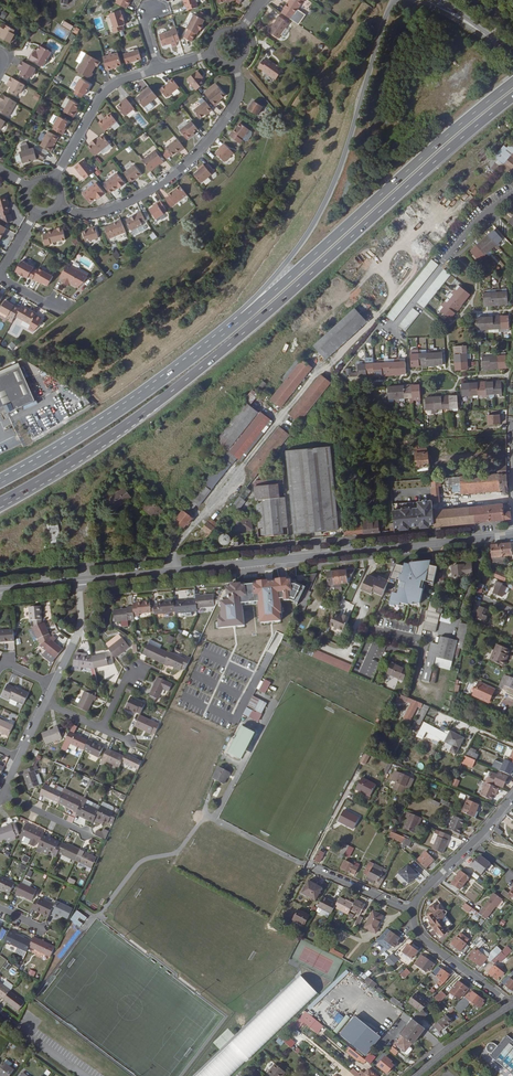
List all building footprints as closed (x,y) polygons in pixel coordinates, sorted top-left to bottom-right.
[(130,0),(118,0),(116,3),(126,9),(128,5),(129,5),(131,1),(129,0),(130,0)] [(185,1),(184,2),(186,7),(186,6),(188,11),(198,7),(197,3),(196,3),(195,0),(184,0),(185,1)] [(290,0),(290,1),(288,4),(288,3),(285,8),(282,13),(291,19),(303,2),(300,0),(289,0),(290,0)] [(119,7),(109,10),(114,28),(112,29),(114,33),(117,32),(124,30),(123,26),(125,25),(123,20),(124,20),(123,15),(122,16),(119,7)] [(194,14),(187,29),(188,29),(184,38),(191,42),(196,33),(197,34),(199,30),(201,30),(203,25),(202,25),(205,20),(194,14)] [(279,16),(276,19),(277,20),(269,32),(279,38),(289,23),(279,16)] [(71,31),(73,26),(64,21),(61,25),(71,31)] [(0,29),(0,37),(10,43),(15,34),(13,33),(15,30),(7,26),(5,30),(4,29),(3,31),(0,29)] [(171,43),(172,47),(177,45),(176,42),(180,41),(177,30),(176,27),(171,28),(172,31),(159,35),(163,46),(168,44),(171,43)] [(37,51),(36,50),(34,52),(33,51),(29,59),(43,67),(51,52),(40,46),(37,51)] [(124,54),(126,64),(141,59),(139,50),(124,54)] [(113,54),(112,54),(110,54),(109,56),(103,57),(107,70),(112,69),(112,68),(122,65),(118,53),(113,54)] [(86,54),(76,71),(90,79),(93,73),(92,73),(96,66),(98,67),(100,62),(98,61),(99,61),(86,54)] [(258,68),(275,80),(282,70),(268,60),(267,62),(263,60),(258,68)] [(22,69),(21,71),(22,71),(19,75),(27,80),(29,76),(31,77),(36,69),(22,61),(18,67),(22,69)] [(200,77),(202,75),(198,71),(196,72),(187,79),(196,90),(199,88),(205,83),(202,79),(200,77)] [(11,77),(8,83),(11,85),(10,87),(11,88),(9,92),(16,96),(18,93),(20,93),(25,85),(11,77)] [(80,79),(73,93),(82,98),(83,94),(85,95),(91,85),(80,79)] [(173,79),(169,82),(170,82),(167,85),(166,85),(160,90),(166,97),(167,97),(169,97),(171,95),(171,93),(179,87),(173,79)] [(142,93),(141,95),(137,98),(144,107),(157,97),(149,86),(141,92),(142,93)] [(215,106),(219,103),(218,102),(221,99),(226,95),(220,87),(208,97),(215,106)] [(32,98),(37,101),(40,95),(35,93),(32,98)] [(0,102),(0,103),(0,112),(9,117),(17,102),(2,94),(0,97),(0,101),(0,102)] [(66,108),(70,100),(67,98),(62,106),(66,108)] [(123,102),(121,104),(117,107),(125,116),(135,109),(126,98),(122,101),(123,102)] [(74,117),(76,113),(75,113),(77,109),(79,105),(70,100),(66,108),(64,112),(74,117)] [(208,112),(209,113),(213,110),(205,101),(194,111),(200,119),(205,114),(208,112)] [(254,102),(251,106),(248,110),(247,110),(245,113),(255,119),(263,107),(254,102)] [(117,122),(110,114),(98,123),(105,131),(112,126),(117,122)] [(64,130),(66,127),(68,122),(59,117),(54,125),(55,125),(53,129),(63,135),(65,131),(64,130)] [(190,138),(192,136),(192,134),(195,132),(198,129),(191,121),(181,130),(187,138),(190,138)] [(117,122),(112,126),(115,130),(120,126),(117,122)] [(233,132),(230,136),(240,144),(241,144),(243,141),(242,140),(250,130),(241,123),(233,133),(233,132)] [(48,131),(40,146),(51,152),(53,148),(59,137),(48,131)] [(103,135),(97,140),(96,138),(90,143),(91,145),(88,147),(95,156),(110,144),(103,135)] [(165,148),(171,156),(183,146),(177,138),(165,148)] [(479,157),(482,161),(502,144),(498,140),(479,157)] [(503,165),(510,156),(512,153),(512,140),(507,148),(498,160),(503,165)] [(215,153),(225,162),(234,153),(224,144),(221,146),(222,147),(215,153)] [(494,157),(498,160),(507,148),(504,145),(494,157)] [(20,152),(23,163),(37,159),(36,156),(43,160),(46,155),(34,148),(20,152)] [(155,150),(142,161),(150,171),(160,164),(161,165),(164,162),(155,150)] [(502,166),(509,172),(510,170),(512,172),(512,158),(510,156),(503,165),(502,166)] [(84,160),(74,167),(77,171),(78,170),(85,179),(94,172),(84,160)] [(502,167),(502,166),(503,165),(498,160),(491,168),(497,173),(502,167)] [(201,169),(198,171),(194,175),(201,183),(215,171),(208,163),(205,166),(203,164),(200,168),(201,169)] [(134,165),(124,173),(131,183),(142,174),(134,165)] [(120,186),(121,187),(125,184),(123,183),(124,182),(117,173),(103,185),(110,194),(118,187),(120,186)] [(96,198),(98,200),(104,194),(103,193),(103,192),(96,183),(82,194),(90,203),(96,198)] [(187,195),(180,186),(168,195),(169,196),(165,199),(171,207),(187,195)] [(8,202),(6,196),(0,198),(0,216),(0,217),(1,219),(8,223),(13,221),(11,214),(10,214),(8,210),(10,209),(9,205),(8,205),(7,203),(8,202)] [(158,204),(153,207),(150,209),(156,219),(164,214),(163,212),(166,210),(160,201),(157,203),(158,204)] [(136,215),(134,216),(126,220),(132,231),(143,225),(141,222),(145,220),(141,212),(135,214),(136,215)] [(109,239),(126,232),(121,219),(116,221),(116,223),(105,227),(109,239)] [(58,230),(53,231),(48,232),(48,233),(43,235),(45,246),(51,245),(51,243),(65,240),(63,229),(62,227),(57,228),(57,229),(58,230)] [(92,230),(88,231),(83,232),(86,242),(99,238),(95,227),(91,228),(92,230)] [(471,251),(479,260),(483,257),(485,259),(489,255),(487,253),(494,246),(498,250),(500,248),(499,246),(501,245),(499,242),(503,239),(494,230),(471,251)] [(440,257),(436,254),(386,316),(393,322),(439,265),(436,263),(440,257)] [(32,279),(33,279),(37,271),(33,269),(34,268),(22,261),(16,271),(19,274),(24,277),(24,276),(28,278),(28,277),(32,279)] [(62,282),(65,284),(67,281),(70,283),(78,287),(84,283),(88,275),(67,264),(60,277),(64,279),(62,282)] [(37,271),(33,279),(38,282),(38,280),(43,283),(48,286),(50,282),(53,276),(39,268),(37,271)] [(444,269),(417,302),(424,308),(451,274),(444,269)] [(455,269),(452,274),(456,277),(460,273),(455,269)] [(461,286),(458,285),(452,293),(454,295),(449,300),(447,299),(441,306),(444,307),(441,311),(450,319),(470,294),(461,286)] [(491,290),(491,292),(486,292),(486,290),(483,290),(484,305),(508,303),(507,289),(491,290)] [(9,302),(5,300),(0,310),(0,311),(8,316),(14,319),(15,316),(20,307),(15,304),(11,302),(10,303),(9,302)] [(15,316),(31,325),(28,329),(33,332),(38,327),(43,319),(36,315),(37,314),(21,306),(15,316)] [(413,308),(398,326),(405,332),(420,313),(413,308)] [(314,346),(327,360),(368,322),(355,309),(314,346)] [(477,318),(478,333),(489,333),(488,329),(493,329),(493,332),(510,331),(509,316),(477,318)] [(470,345),(454,346),(456,370),(468,370),(468,364),(471,364),(470,345)] [(426,350),(413,351),(414,354),(410,354),(411,366),(443,365),(442,352),(437,353),(437,348),(431,348),(432,353),(427,353),(426,350)] [(490,353),(490,352),(486,352),(486,354),(482,354),(482,357),(483,369),(507,367),(507,364),(506,355),(501,356),(501,353),(501,351),(495,351),(495,353),(490,353)] [(283,377),(286,380),(302,360),(299,357),(283,377)] [(358,372),(358,376),(406,374),(405,361),(405,359),(400,359),(400,357),(397,357),(397,359),(397,358),(394,358),(394,359),(379,360),(379,363),(374,364),(369,364),(369,360),(368,360),(363,360),(363,361),(358,361),(358,372)] [(302,360),(286,380),(271,399),(281,407),(312,368),(302,360)] [(21,367),(19,363),(5,369),(0,371),(0,376),(21,367)] [(0,376),(0,408),(4,406),(7,413),(35,400),(21,367),(0,376)] [(289,414),(299,422),(330,383),(321,375),(289,414)] [(462,384),(462,396),(467,395),(468,399),(473,398),(478,398),(478,395),(483,394),(484,398),(494,397),(494,394),(499,393),(499,397),(502,397),(501,381),(462,384)] [(388,386),(388,399),(394,399),(394,401),(400,401),(400,398),(405,398),(410,398),(410,401),(421,400),(420,385),(388,386)] [(245,400),(251,404),(257,395),(251,390),(245,400)] [(453,408),(458,408),(457,395),(425,397),(426,399),(426,408),(426,413),(437,413),(437,409),(447,408),(448,412),(453,412),(453,408)] [(213,444),(207,453),(216,460),(225,448),(256,410),(247,403),(216,441),(225,448),(222,451),(213,444)] [(191,500),(197,504),(199,506),(238,458),(240,460),(271,420),(261,412),(260,413),(256,410),(225,448),(216,460),(220,463),(191,500)] [(488,415),(488,425),(500,424),(500,414),(488,415)] [(273,422),(271,420),(240,460),(242,461),(273,422)] [(429,470),(427,448),(420,449),(419,440),(414,440),(417,471),(429,470)] [(331,447),(286,451),(294,533),(339,529),(331,447)] [(499,492),(498,488),(497,474),(460,477),(461,490),(461,494),(499,492)] [(507,474),(497,474),(498,488),(503,488),(504,492),(506,494),(509,494),(507,474)] [(461,490),(460,477),(452,477),(453,491),(461,490)] [(254,482),(260,537),(284,535),(283,527),(288,527),(285,497),(280,497),(279,484),(284,483),(283,478),(256,480),(254,482)] [(441,478),(430,479),(431,486),(431,487),(432,500),(433,503),(444,502),(441,478)] [(430,479),(391,482),(391,489),(431,486),(430,479)] [(391,482),(382,482),(383,494),(392,493),(392,490),(391,489),(391,482)] [(108,499),(115,510),(132,497),(124,487),(108,499)] [(247,488),(240,496),(244,500),(251,491),(247,488)] [(187,496),(184,500),(194,508),(197,504),(191,500),(187,496)] [(244,500),(240,496),(230,509),(236,514),(246,501),(244,500)] [(146,497),(140,506),(155,518),(156,516),(158,518),(164,511),(146,497)] [(194,508),(184,500),(183,501),(185,503),(181,508),(183,510),(189,515),(194,508)] [(419,509),(394,512),(395,523),(395,528),(400,527),(409,526),(409,529),(422,528),(421,525),(430,524),(435,524),(433,511),(433,503),(432,500),(419,501),(419,509)] [(474,507),(476,522),(504,520),(504,519),(512,518),(510,504),(474,507)] [(435,526),(476,522),(474,507),(433,511),(435,524),(435,526)] [(189,515),(183,510),(175,520),(184,527),(187,523),(189,524),(194,518),(192,517),(189,515)] [(207,532),(205,535),(207,537),(218,524),(211,518),(203,528),(207,532)] [(237,530),(252,529),(251,518),(236,519),(237,530)] [(363,525),(363,534),(379,532),(378,520),(362,522),(363,525)] [(51,543),(61,542),(58,521),(44,524),(46,537),(50,536),(51,543)] [(345,535),(363,534),(363,525),(344,527),(345,535)] [(225,534),(224,535),(222,536),(222,538),(222,540),(222,542),(223,543),(225,544),(227,544),(229,543),(230,542),(231,540),(231,538),(230,536),(229,535),(227,534),(225,534)] [(506,557),(512,556),(512,544),(491,546),(492,562),(506,561),(506,557)] [(396,565),(389,580),(395,582),(396,582),(397,580),(401,581),(399,589),(398,595),(395,594),(392,593),(389,606),(394,607),(395,606),(399,607),(400,604),(404,605),(408,606),(408,604),(412,605),(413,603),(417,604),(419,605),(423,590),(422,590),(423,586),(423,585),(421,584),(422,581),(426,583),(427,583),(430,583),(434,584),(438,568),(434,567),(430,566),(430,565),(425,563),(426,562),(413,564),(412,566),(410,566),(405,564),(405,565),(404,567),(400,566),(396,565)] [(453,577),(473,575),(472,564),(452,566),(453,577)] [(339,572),(341,584),(347,583),(350,584),(355,569),(339,572)] [(497,570),(495,577),(505,582),(508,574),(497,570)] [(342,591),(341,584),(339,572),(327,573),(328,586),(334,585),(335,588),(335,592),(342,591)] [(300,599),(307,602),(312,592),(309,591),(316,574),(312,574),(300,599)] [(372,592),(378,580),(368,575),(361,590),(371,595),(372,592)] [(379,577),(378,580),(372,592),(382,596),(388,583),(389,581),(379,577)] [(496,581),(495,584),(497,585),(493,593),(502,597),(504,592),(507,593),(509,588),(502,585),(503,584),(496,581)] [(195,599),(196,607),(214,605),(217,603),(220,597),(212,597),(212,594),(200,596),(200,594),(195,594),(195,599)] [(175,612),(175,614),(197,612),(196,607),(195,599),(158,603),(158,605),(153,606),(154,615),(166,614),(166,613),(175,612)] [(150,601),(133,603),(133,606),(134,617),(140,616),(139,614),(151,613),(150,601)] [(441,614),(437,612),(436,612),(438,604),(430,602),(424,629),(436,632),(441,614)] [(473,604),(471,612),(475,614),(474,617),(484,622),(489,611),(473,604)] [(114,623),(134,621),(134,617),(133,606),(127,607),(127,609),(113,610),(114,623)] [(304,607),(303,606),(298,615),(309,621),(314,612),(304,607)] [(35,621),(36,628),(43,624),(43,621),(44,621),(43,607),(31,607),(32,622),(35,621)] [(453,616),(442,613),(440,621),(451,624),(453,616)] [(335,614),(329,625),(338,629),(342,631),(343,631),(349,619),(343,616),(342,617),(339,616),(335,614)] [(43,645),(50,639),(49,635),(51,634),(46,623),(43,624),(36,628),(34,629),(38,637),(39,640),(41,640),(43,645)] [(454,654),(458,655),(460,648),(463,649),(468,625),(460,623),(456,641),(441,637),(438,645),(431,643),(422,680),(429,682),(433,666),(450,670),(453,658),(454,654)] [(38,637),(34,629),(30,631),(34,639),(38,637)] [(16,642),(15,631),(0,632),(0,643),(16,642)] [(171,644),(174,638),(169,635),(166,641),(171,644)] [(41,646),(57,659),(65,649),(55,642),(58,640),(54,636),(52,637),(50,639),(43,645),(41,646)] [(108,649),(116,659),(130,648),(123,638),(108,649)] [(294,649),(296,646),(282,640),(280,644),(294,649)] [(169,652),(148,643),(142,654),(168,666),(168,665),(180,670),(186,659),(170,651),(169,652)] [(489,660),(491,661),(498,644),(496,644),(489,660)] [(498,644),(491,661),(503,666),(508,655),(507,655),(509,649),(498,644)] [(301,652),(312,657),(315,653),(302,648),(301,652)] [(315,653),(312,657),(325,663),(329,655),(316,650),(315,653)] [(463,651),(461,658),(470,662),(473,656),(463,651)] [(106,654),(92,658),(95,669),(109,666),(106,654)] [(75,655),(73,666),(72,667),(71,670),(80,671),(81,667),(95,670),(95,669),(93,660),(88,659),(88,657),(75,655)] [(329,655),(325,663),(349,673),(352,665),(329,655)] [(407,670),(392,663),(388,674),(403,680),(407,670)] [(439,668),(433,666),(429,682),(435,683),(439,668)] [(505,674),(499,688),(503,689),(509,676),(505,674)] [(158,676),(150,695),(159,699),(167,681),(158,676)] [(503,689),(512,694),(512,678),(509,676),(503,689)] [(479,682),(473,695),(488,702),(491,695),(492,695),(495,689),(479,682)] [(25,705),(31,694),(14,686),(13,687),(6,684),(1,696),(7,699),(8,697),(25,705)] [(259,686),(254,698),(266,704),(272,693),(259,686)] [(76,707),(87,712),(93,700),(95,701),(97,697),(93,695),(94,692),(89,689),(88,693),(85,691),(84,691),(76,707)] [(141,714),(146,703),(130,696),(125,708),(134,712),(134,711),(137,712),(141,714)] [(422,704),(407,697),(405,701),(412,703),(410,706),(416,709),(417,706),(421,707),(422,704)] [(254,708),(263,712),(266,704),(261,702),(261,703),(258,701),(254,708)] [(410,720),(416,709),(410,706),(405,718),(410,720)] [(419,725),(427,710),(422,708),(414,722),(419,725)] [(226,756),(238,762),(260,721),(247,714),(226,756)] [(156,732),(160,724),(140,715),(136,724),(152,732),(153,730),(156,732)] [(11,737),(16,726),(0,719),(0,732),(11,737)] [(45,745),(63,739),(62,735),(58,726),(53,728),(54,730),(42,734),(45,745)] [(77,747),(83,750),(84,749),(87,751),(87,753),(98,758),(103,747),(98,745),(98,744),(70,731),(65,742),(77,747)] [(451,731),(445,742),(458,749),(464,738),(451,731)] [(62,747),(61,749),(67,751),(68,748),(75,751),(77,747),(65,742),(62,747)] [(107,750),(102,759),(108,761),(136,775),(142,763),(114,750),(113,753),(107,750)] [(468,750),(465,756),(476,760),(479,755),(468,750)] [(371,754),(365,752),(360,761),(365,764),(371,754)] [(476,760),(465,756),(461,763),(472,768),(476,760)] [(393,764),(389,762),(383,773),(387,775),(393,764)] [(35,775),(34,772),(36,771),(34,767),(24,771),(26,775),(24,776),(30,790),(40,786),(40,785),(35,775)] [(221,769),(214,782),(223,786),(229,773),(221,769)] [(491,772),(486,782),(493,786),(494,783),(503,788),(508,777),(499,773),(498,775),(491,772)] [(409,777),(400,773),(396,782),(406,786),(409,777)] [(356,789),(370,797),(376,785),(362,777),(356,789)] [(454,778),(451,784),(457,787),(460,781),(454,778)] [(39,796),(77,813),(80,805),(82,802),(79,800),(68,795),(70,791),(65,789),(63,793),(55,790),(48,786),(49,783),(46,781),(39,796)] [(493,786),(486,782),(484,782),(482,788),(483,788),(484,789),(481,796),(492,800),(494,796),(495,793),(496,794),(499,788),(497,787),(493,786)] [(374,802),(379,804),(379,802),(384,803),(387,793),(378,790),(374,802)] [(70,791),(68,795),(79,800),(80,796),(70,791)] [(468,800),(462,813),(474,817),(479,805),(468,800)] [(86,805),(99,811),(100,807),(88,801),(86,805)] [(94,820),(99,811),(86,805),(84,804),(83,807),(80,805),(77,813),(76,815),(79,817),(80,815),(87,818),(86,820),(93,823),(94,820)] [(114,822),(118,813),(101,805),(100,807),(99,811),(94,820),(103,824),(104,820),(109,822),(110,820),(114,822)] [(353,829),(359,818),(344,810),(338,821),(353,829)] [(410,813),(408,817),(403,828),(415,833),(419,822),(420,823),(422,818),(410,813)] [(454,816),(449,830),(459,834),(465,820),(454,816)] [(0,830),(0,842),(16,837),(15,834),(19,833),(18,829),(14,829),(13,826),(12,824),(8,825),(9,827),(0,830)] [(21,835),(37,842),(40,843),(43,836),(45,833),(42,832),(42,831),(26,824),(21,835)] [(489,833),(495,826),(493,824),(487,831),(489,833)] [(497,827),(494,830),(500,835),(503,832),(497,827)] [(95,836),(105,841),(108,835),(102,833),(98,831),(95,836)] [(403,843),(406,838),(392,831),(389,837),(403,843)] [(440,832),(438,836),(437,836),(432,849),(443,854),(449,841),(448,841),(450,836),(440,832)] [(59,843),(43,836),(40,843),(36,851),(40,853),(41,851),(43,847),(49,850),(54,852),(52,855),(56,857),(57,855),(59,851),(63,853),(62,855),(63,856),(72,860),(75,861),(74,863),(79,865),(79,863),(92,869),(97,858),(67,843),(67,845),(63,843),(62,845),(58,844),(59,843)] [(406,838),(403,843),(401,847),(405,849),(406,845),(409,847),(412,841),(406,838)] [(350,846),(345,854),(350,857),(354,848),(350,846)] [(339,857),(342,859),(347,851),(343,849),(339,857)] [(320,851),(315,860),(320,863),(325,853),(320,851)] [(417,859),(426,868),(435,860),(426,851),(417,859)] [(24,855),(21,861),(27,863),(30,857),(24,855)] [(480,856),(477,860),(475,859),(470,866),(482,874),(490,863),(480,856)] [(345,860),(358,868),(359,866),(358,865),(359,864),(346,858),(345,860)] [(358,868),(345,860),(341,868),(351,873),(355,875),(358,868)] [(407,878),(418,868),(410,860),(399,870),(407,878)] [(368,876),(375,864),(370,861),(363,874),(368,876)] [(375,864),(368,876),(367,880),(373,883),(374,881),(381,884),(388,871),(375,864)] [(461,871),(451,883),(460,890),(470,878),(461,871)] [(0,879),(0,890),(10,895),(15,883),(1,877),(0,879)] [(323,888),(309,881),(302,893),(316,901),(323,888)] [(37,890),(21,883),(15,895),(19,898),(20,896),(31,901),(37,890)] [(494,893),(479,913),(487,919),(496,907),(497,908),(503,900),(494,893)] [(335,908),(337,904),(324,897),(318,907),(331,914),(335,908)] [(348,915),(351,910),(354,904),(340,897),(337,904),(335,908),(348,915)] [(54,905),(40,899),(39,901),(36,900),(32,909),(35,911),(36,909),(43,912),(42,914),(49,917),(50,913),(54,905)] [(354,904),(351,910),(360,915),(365,904),(356,899),(354,904)] [(68,919),(73,909),(56,901),(54,905),(50,913),(56,916),(57,915),(68,919)] [(442,922),(443,920),(448,911),(444,910),(440,904),(437,906),(435,903),(429,908),(431,910),(427,912),(428,915),(429,917),(428,918),(430,921),(429,922),(434,928),(442,922)] [(469,913),(471,911),(473,908),(465,903),(462,907),(469,913)] [(299,910),(293,920),(304,926),(310,916),(299,910)] [(373,911),(365,927),(376,933),(379,927),(377,927),(383,916),(373,911)] [(76,923),(81,928),(89,918),(84,914),(76,923)] [(359,916),(355,923),(359,926),(364,918),(359,916)] [(442,922),(434,928),(439,934),(440,934),(442,937),(450,930),(443,920),(442,922)] [(55,947),(33,937),(32,940),(28,938),(27,940),(16,934),(11,932),(9,931),(4,942),(17,948),(26,953),(29,947),(50,956),(55,947)] [(395,948),(398,943),(397,942),(400,938),(391,931),(384,940),(395,948)] [(457,937),(451,944),(464,954),(470,947),(465,943),(468,939),(461,934),(458,938),(457,937)] [(482,939),(476,945),(478,948),(481,945),(482,945),(485,943),(482,939)] [(418,951),(408,944),(403,952),(413,959),(418,951)] [(332,945),(329,951),(343,959),(344,955),(334,950),(336,947),(332,945)] [(488,958),(487,959),(490,962),(492,960),(502,951),(497,946),(487,955),(489,957),(488,958)] [(24,957),(26,953),(17,948),(15,953),(24,957)] [(487,959),(488,958),(478,950),(477,951),(474,949),(468,956),(481,967),(487,959)] [(385,960),(389,955),(384,951),(380,955),(385,960)] [(393,954),(385,961),(390,967),(398,960),(393,954)] [(431,967),(434,963),(422,954),(414,964),(426,973),(428,971),(429,972),(432,968),(431,967)] [(492,960),(490,962),(483,969),(497,980),(500,976),(501,977),(505,973),(494,965),(496,963),(492,960)] [(440,985),(441,984),(441,985),(445,982),(450,975),(438,967),(428,976),(440,985)] [(407,969),(400,974),(405,979),(411,973),(407,969)] [(308,1012),(349,973),(346,970),(305,1010),(308,1012)] [(365,972),(364,974),(360,971),(358,975),(366,980),(369,974),(365,972)] [(511,978),(512,976),(512,974),(512,973),(501,983),(512,992),(512,980),(511,978)] [(368,977),(364,982),(373,988),(377,984),(368,977)] [(297,981),(261,1015),(279,1033),(314,999),(307,991),(297,981)] [(458,981),(450,992),(459,1000),(462,996),(463,997),(469,989),(458,981)] [(11,991),(4,986),(0,983),(0,995),(0,996),(0,998),(4,1001),(10,992),(11,991)] [(4,986),(11,991),(13,988),(6,983),(4,986)] [(313,985),(307,991),(311,996),(318,990),(313,985)] [(442,991),(435,998),(439,1002),(446,996),(442,991)] [(471,991),(454,1007),(459,1012),(460,1014),(467,1008),(470,1003),(473,1005),(475,1004),(481,1008),(484,1003),(483,1002),(484,1000),(471,991)] [(3,1001),(18,1012),(25,1003),(10,992),(4,1001),(3,1001)] [(408,1002),(420,1012),(421,1011),(423,1010),(429,1003),(416,993),(408,1002)] [(394,997),(390,1001),(397,1006),(401,1002),(394,997)] [(421,1011),(420,1012),(413,1019),(414,1020),(418,1023),(427,1014),(423,1010),(421,1011)] [(307,1013),(296,1023),(301,1027),(305,1022),(311,1027),(316,1020),(307,1013)] [(333,1020),(338,1024),(343,1017),(338,1013),(333,1020)] [(243,1068),(279,1033),(261,1015),(225,1050),(197,1075),(234,1075),(243,1068)] [(345,1024),(350,1018),(346,1015),(341,1022),(345,1024)] [(434,1026),(436,1028),(440,1032),(444,1029),(452,1021),(446,1015),(434,1026)] [(355,1016),(340,1035),(366,1056),(378,1042),(381,1037),(355,1016)] [(316,1020),(311,1027),(317,1032),(323,1025),(316,1020)] [(414,1020),(410,1025),(421,1034),(425,1028),(418,1023),(414,1020)] [(403,1037),(412,1044),(413,1044),(418,1038),(421,1034),(410,1025),(401,1036),(403,1037)] [(507,1035),(498,1046),(492,1053),(490,1056),(512,1075),(512,1040),(507,1035)] [(405,1052),(410,1046),(412,1044),(403,1037),(401,1036),(395,1044),(397,1046),(405,1052)] [(279,1038),(276,1042),(281,1046),(284,1042),(279,1038)] [(288,1038),(284,1043),(291,1048),(295,1042),(288,1038)] [(490,1053),(492,1053),(498,1046),(495,1044),(495,1043),(494,1043),(492,1042),(490,1043),(489,1043),(487,1045),(487,1046),(486,1047),(486,1048),(486,1049),(487,1050),(487,1051),(489,1052),(490,1053)] [(350,1047),(348,1049),(346,1051),(357,1061),(359,1061),(362,1057),(350,1047)] [(386,1056),(378,1066),(387,1074),(394,1065),(391,1063),(392,1061),(386,1056)] [(4,1062),(0,1068),(0,1075),(1,1075),(10,1075),(15,1070),(4,1062)] [(286,1072),(275,1064),(267,1073),(270,1075),(283,1075),(286,1072)]
